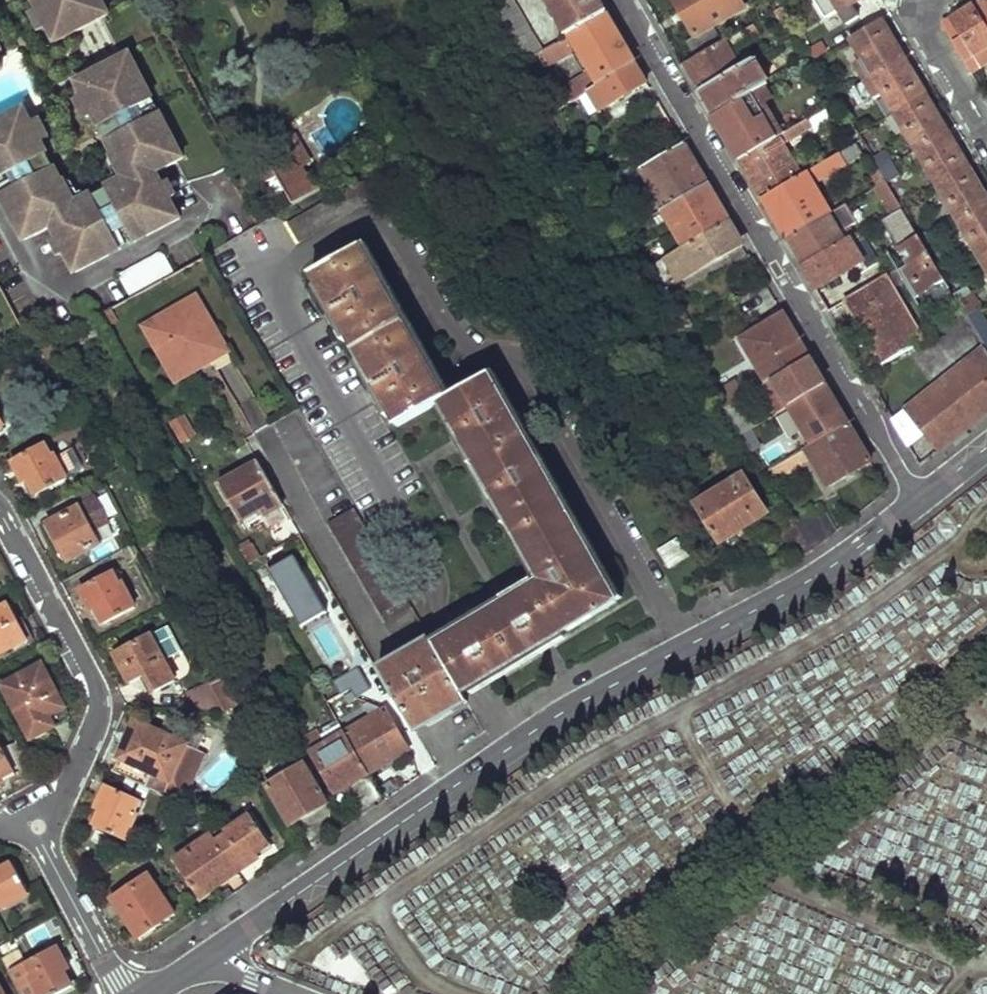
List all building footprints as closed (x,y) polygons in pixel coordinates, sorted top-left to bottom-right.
[(56,43),(109,15),(101,0),(34,0),(56,43)] [(542,49),(513,0),(481,0),(518,62),(542,49)] [(567,35),(607,13),(599,0),(547,0),(567,35)] [(695,34),(745,6),(741,0),(674,0),(695,34)] [(846,26),(857,19),(852,8),(865,0),(829,0),(846,26)] [(983,4),(951,25),(980,71),(986,67),(986,11),(983,4)] [(598,84),(636,61),(607,13),(567,35),(542,49),(518,62),(549,114),(587,91),(598,84)] [(889,47),(893,45),(881,23),(848,43),(870,80),(899,63),(889,47)] [(736,72),(740,68),(732,53),(759,38),(753,25),(684,65),(700,92),(736,72)] [(903,60),(893,45),(889,47),(899,63),(903,60)] [(130,55),(77,83),(101,129),(133,111),(137,109),(147,104),(146,86),(130,55)] [(903,60),(899,63),(908,79),(912,76),(903,60)] [(636,61),(598,84),(612,104),(648,82),(636,61)] [(891,117),(926,97),(912,76),(908,79),(899,63),(870,80),(855,90),(865,106),(880,97),(891,117)] [(715,118),(750,97),(736,72),(700,92),(715,118)] [(598,84),(587,91),(600,111),(612,104),(598,84)] [(137,109),(144,122),(154,117),(168,128),(146,86),(147,104),(137,109)] [(740,161),(779,139),(762,109),(773,102),(766,88),(750,97),(715,118),(740,161)] [(914,153),(943,136),(933,120),(938,118),(926,97),(891,117),(885,121),(896,139),(903,135),(914,153)] [(48,155),(24,110),(0,123),(0,178),(2,180),(12,175),(16,173),(48,155)] [(126,131),(140,124),(133,111),(101,129),(106,139),(125,130),(126,131)] [(127,180),(108,190),(124,222),(126,226),(132,237),(150,235),(180,219),(157,173),(177,162),(184,159),(168,128),(154,117),(144,122),(140,124),(126,131),(125,130),(106,139),(127,180)] [(938,118),(933,120),(943,136),(947,133),(938,118)] [(763,201),(804,177),(788,150),(815,133),(809,121),(779,139),(740,161),(752,182),(763,201)] [(881,153),(868,132),(859,137),(872,158),(881,153)] [(296,150),(294,151),(303,168),(312,162),(295,133),(289,136),(296,150)] [(947,133),(943,136),(952,151),(956,148),(947,133)] [(564,140),(568,147),(577,143),(572,136),(564,140)] [(936,190),(970,169),(956,148),(952,151),(943,136),(914,153),(936,190)] [(270,157),(284,149),(280,142),(266,151),(270,157)] [(707,183),(684,144),(638,171),(661,211),(707,183)] [(294,151),(290,145),(284,149),(270,157),(266,151),(259,155),(257,149),(238,159),(253,190),(278,176),(284,190),(293,205),(322,188),(312,169),(306,173),(303,168),(294,151)] [(845,207),(848,205),(844,198),(823,210),(812,192),(833,180),(830,176),(863,157),(857,146),(804,177),(763,201),(775,221),(787,241),(845,207)] [(55,169),(48,155),(16,173),(23,185),(36,178),(35,177),(48,170),(49,172),(55,169)] [(890,168),(881,173),(887,183),(887,184),(897,179),(890,168)] [(75,207),(55,169),(49,172),(48,170),(35,177),(36,178),(23,185),(19,187),(8,193),(9,211),(25,241),(53,227),(77,273),(108,257),(119,243),(114,233),(111,229),(104,216),(106,215),(100,202),(98,203),(95,196),(75,207)] [(936,190),(957,225),(986,207),(977,191),(981,188),(970,169),(936,190)] [(12,175),(2,180),(0,178),(0,193),(9,211),(8,193),(19,187),(12,175)] [(253,190),(261,203),(284,190),(278,176),(253,190)] [(661,211),(683,247),(729,221),(719,203),(707,183),(661,211)] [(887,184),(887,183),(865,195),(877,214),(883,211),(888,219),(902,210),(887,184)] [(356,184),(288,225),(299,244),(364,205),(380,204),(381,186),(356,184)] [(981,188),(977,191),(986,207),(986,206),(986,199),(981,188)] [(111,229),(124,222),(108,190),(95,196),(98,203),(100,202),(106,215),(104,216),(111,229)] [(802,268),(834,250),(829,240),(855,224),(845,207),(787,241),(795,255),(802,268)] [(986,257),(986,208),(986,207),(957,225),(979,261),(986,257)] [(947,284),(902,210),(888,219),(882,222),(897,250),(899,249),(909,265),(897,273),(914,303),(947,284)] [(683,247),(641,271),(655,292),(741,241),(729,221),(683,247)] [(132,237),(126,226),(114,233),(119,243),(108,257),(150,235),(132,237)] [(802,268),(815,289),(862,263),(854,249),(865,242),(860,234),(834,250),(802,268)] [(854,249),(862,263),(874,256),(865,242),(854,249)] [(432,648),(460,695),(479,684),(560,636),(615,604),(489,377),(447,400),(360,248),(311,276),(332,314),(325,318),(332,330),(340,327),(375,389),(368,393),(376,406),(383,402),(398,429),(437,407),(454,436),(446,440),(452,449),(460,446),(489,497),(482,501),(487,510),(494,506),(531,571),(524,575),(529,584),(536,581),(539,586),(451,637),(432,648)] [(132,298),(174,273),(162,253),(119,277),(132,298)] [(886,280),(848,303),(857,318),(861,315),(869,328),(864,332),(885,366),(925,343),(886,280)] [(196,297),(144,328),(175,382),(197,370),(200,356),(205,353),(210,362),(227,352),(196,297)] [(967,318),(978,311),(970,297),(958,304),(967,318)] [(111,310),(103,315),(110,326),(118,321),(111,310)] [(979,311),(978,311),(967,318),(985,350),(986,353),(986,324),(979,311)] [(690,327),(683,314),(671,321),(679,334),(690,327)] [(809,358),(784,314),(741,341),(766,383),(809,358)] [(857,318),(864,332),(869,328),(861,315),(857,318)] [(985,350),(893,423),(908,448),(925,437),(939,451),(986,413),(986,353),(985,350)] [(200,356),(197,370),(210,362),(205,353),(200,356)] [(766,383),(763,385),(778,412),(825,385),(818,372),(809,358),(766,383)] [(737,400),(746,395),(737,380),(715,394),(724,408),(737,400)] [(825,385),(778,412),(796,443),(767,459),(749,430),(739,435),(763,473),(789,458),(806,448),(848,424),(836,404),(825,385)] [(749,430),(754,427),(737,400),(724,408),(739,435),(749,430)] [(848,424),(806,448),(828,488),(870,462),(859,443),(848,424)] [(950,444),(955,450),(970,438),(966,432),(950,444)] [(45,446),(12,464),(24,486),(29,483),(36,498),(67,481),(55,458),(51,461),(45,446)] [(763,473),(770,486),(796,471),(789,458),(763,473)] [(282,505),(256,460),(220,482),(242,521),(259,511),(263,517),(282,505)] [(746,476),(699,505),(722,544),(746,530),(769,516),(746,476)] [(95,501),(47,527),(54,541),(59,539),(71,561),(101,545),(94,531),(107,524),(95,501)] [(409,609),(352,509),(327,523),(383,624),(409,609)] [(272,539),(293,536),(290,513),(269,516),(272,539)] [(677,538),(657,551),(669,569),(688,556),(677,538)] [(59,539),(54,541),(66,564),(71,561),(59,539)] [(295,556),(272,570),(302,628),(327,615),(295,556)] [(112,573),(81,591),(92,613),(98,610),(107,626),(136,610),(123,586),(120,588),(112,573)] [(0,612),(0,631),(18,621),(10,607),(0,612)] [(18,621),(0,631),(11,650),(28,640),(18,621)] [(170,630),(152,639),(166,663),(183,653),(170,630)] [(11,650),(0,631),(0,655),(11,650)] [(152,638),(117,657),(133,685),(147,677),(156,694),(176,682),(166,663),(152,639),(152,638)] [(432,648),(428,641),(379,670),(415,734),(440,720),(465,706),(460,695),(432,648)] [(42,668),(6,689),(33,739),(54,729),(49,718),(64,709),(42,668)] [(362,671),(355,676),(365,691),(373,686),(362,671)] [(226,714),(209,682),(188,695),(187,711),(226,714)] [(70,720),(64,709),(49,718),(54,729),(70,720)] [(386,712),(345,736),(369,776),(376,772),(406,754),(410,752),(386,712)] [(153,731),(136,723),(127,743),(144,750),(153,731)] [(204,753),(153,731),(144,750),(127,743),(113,772),(181,802),(204,753)] [(369,776),(345,736),(311,756),(335,796),(352,787),(369,776)] [(28,765),(16,742),(3,749),(15,772),(28,765)] [(3,783),(1,779),(15,772),(3,749),(0,743),(0,785),(3,783)] [(271,773),(263,778),(290,823),(307,814),(325,804),(304,768),(276,783),(271,773)] [(106,788),(96,810),(101,812),(94,828),(126,841),(137,817),(133,815),(139,802),(106,788)] [(219,842),(239,872),(264,854),(261,851),(269,845),(276,840),(258,815),(219,842)] [(239,872),(219,842),(214,835),(176,862),(199,894),(213,884),(216,889),(239,872)] [(30,898),(13,867),(0,874),(0,914),(30,898)] [(349,879),(352,884),(366,875),(362,869),(349,879)] [(148,875),(113,899),(130,925),(144,916),(153,929),(175,915),(148,875)] [(213,884),(199,894),(203,899),(216,889),(213,884)] [(144,916),(130,925),(139,940),(153,929),(144,916)] [(195,932),(200,939),(216,928),(212,922),(195,932)] [(22,968),(37,993),(60,993),(72,986),(64,972),(69,970),(57,949),(22,968)]
